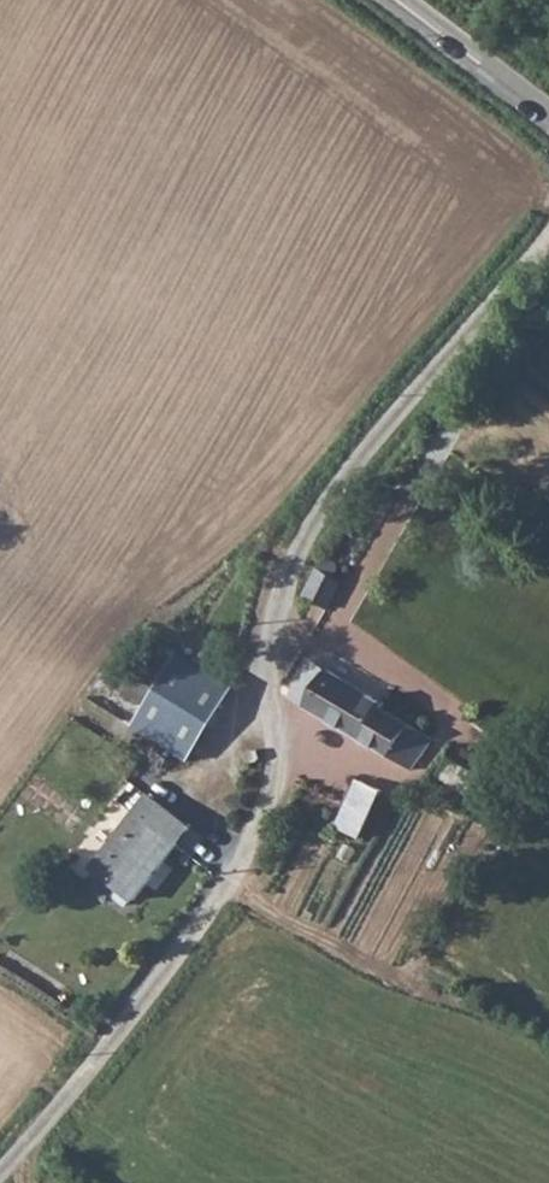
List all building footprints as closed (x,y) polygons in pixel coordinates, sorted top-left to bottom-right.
[(343,582),(316,569),(302,597),(330,610),(343,582)] [(240,681),(180,643),(155,684),(143,703),(130,723),(190,761),(240,681)] [(384,701),(308,659),(286,698),(419,771),(437,739),(380,707),(384,701)] [(337,825),(363,837),(385,788),(359,777),(337,825)] [(148,795),(90,867),(134,902),(192,829),(148,795)]
